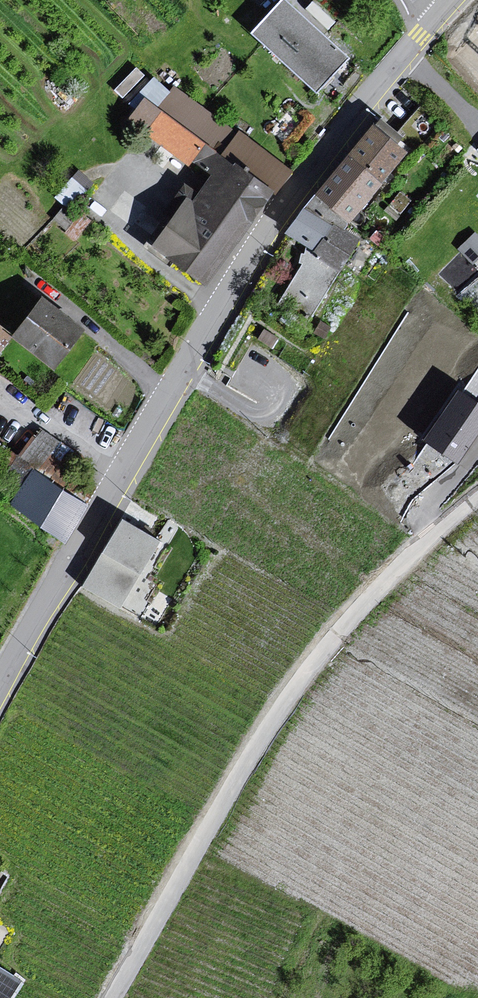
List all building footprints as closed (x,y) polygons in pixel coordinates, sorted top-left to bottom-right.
[(278,1),(245,38),(309,96),(343,63),(278,1)] [(199,180),(147,249),(200,287),(286,177),(231,138),(151,80),(123,124),(199,180)] [(366,127),(278,236),(300,253),(276,301),(310,325),(357,243),(340,230),(401,154),(366,127)] [(476,233),(458,251),(474,266),(477,262),(477,235),(476,233)] [(33,300),(1,341),(46,372),(76,333),(33,300)] [(477,432),(477,399),(458,386),(423,439),(458,462),(477,432)] [(83,502),(38,470),(59,446),(35,434),(3,476),(1,503),(53,547),(83,502)] [(118,610),(155,543),(113,521),(93,554),(96,558),(77,589),(118,610)] [(19,981),(0,970),(0,997),(8,997),(19,981)]
